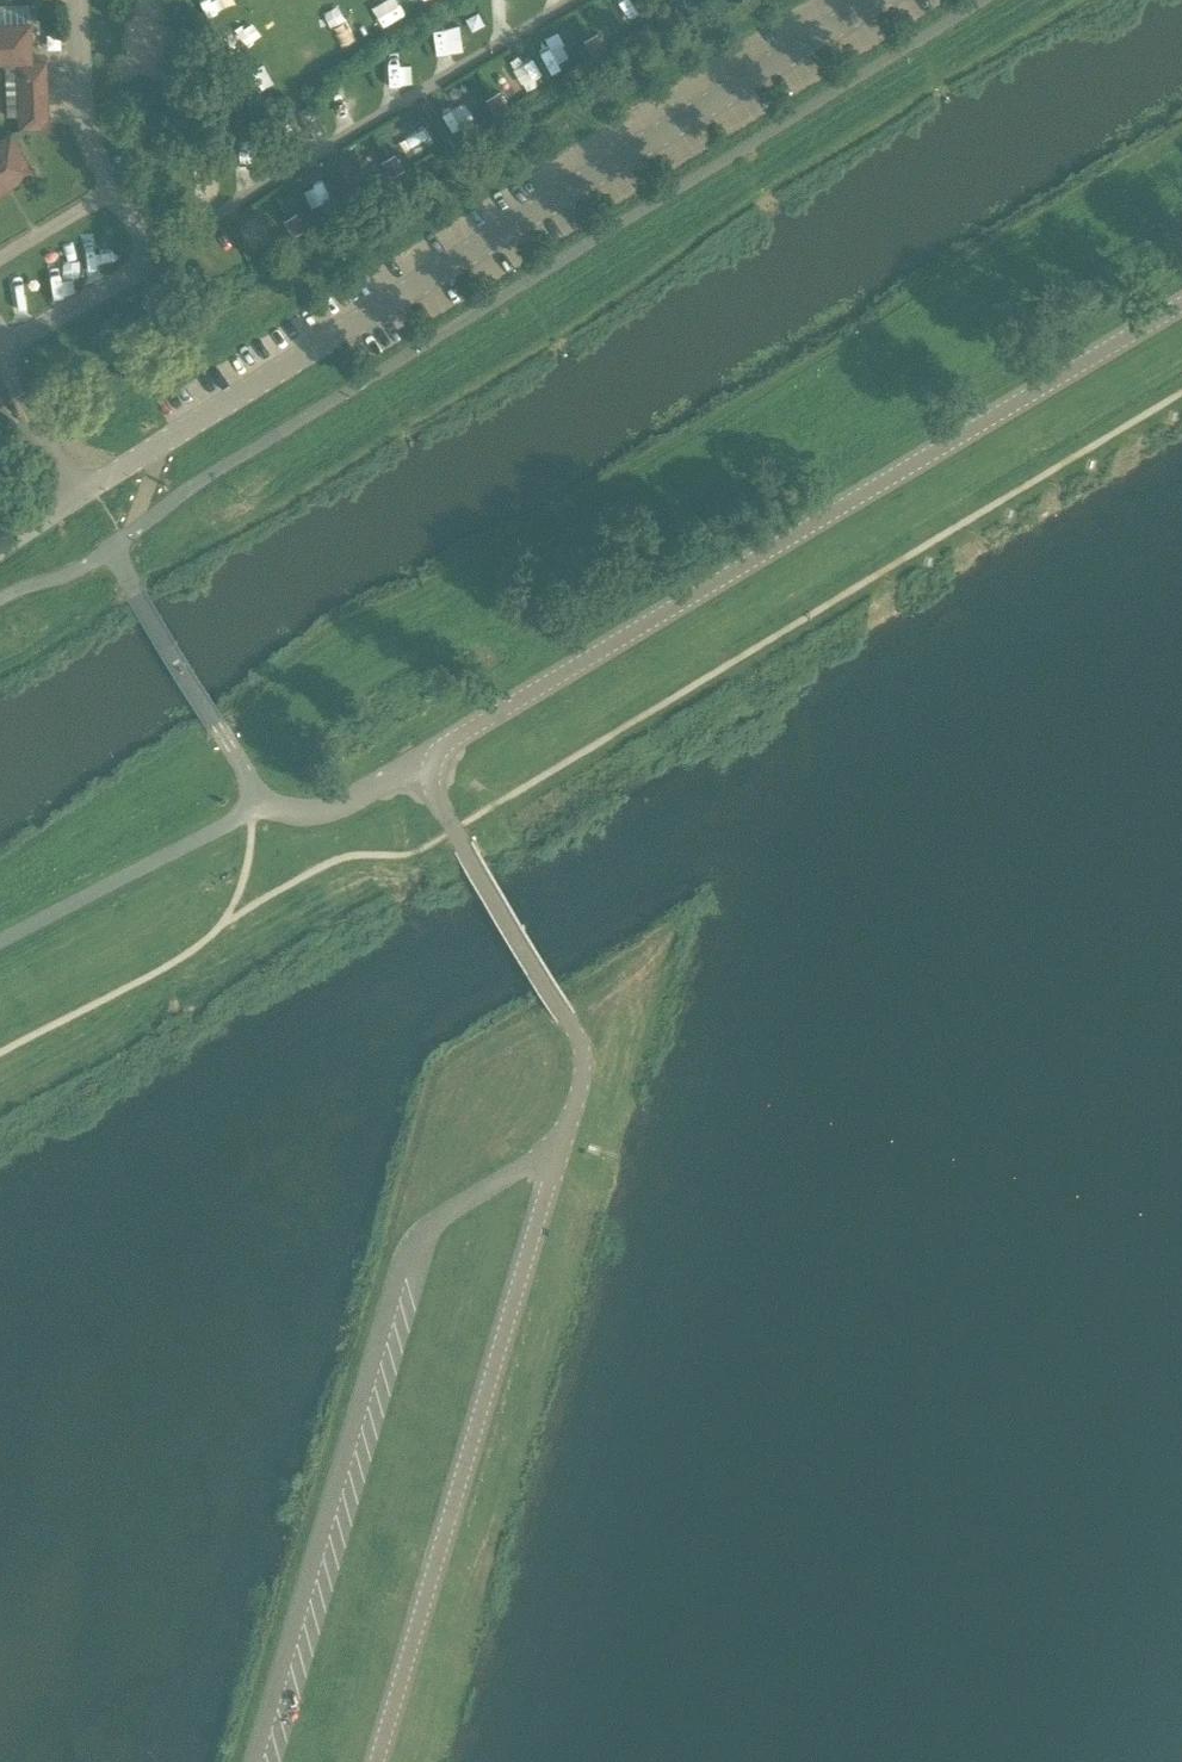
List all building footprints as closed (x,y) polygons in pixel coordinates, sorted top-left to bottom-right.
[(29,23),(28,5),(0,5),(0,62),(3,62),(4,108),(17,108),(17,130),(47,129),(45,59),(30,60),(29,23)] [(585,41),(595,56),(608,48),(598,32),(585,41)] [(487,99),(496,115),(510,106),(500,91),(487,99)] [(0,139),(0,191),(32,172),(9,133),(0,139)] [(383,161),(392,177),(405,169),(395,153),(383,161)] [(284,220),(294,236),(307,228),(297,212),(284,220)]
